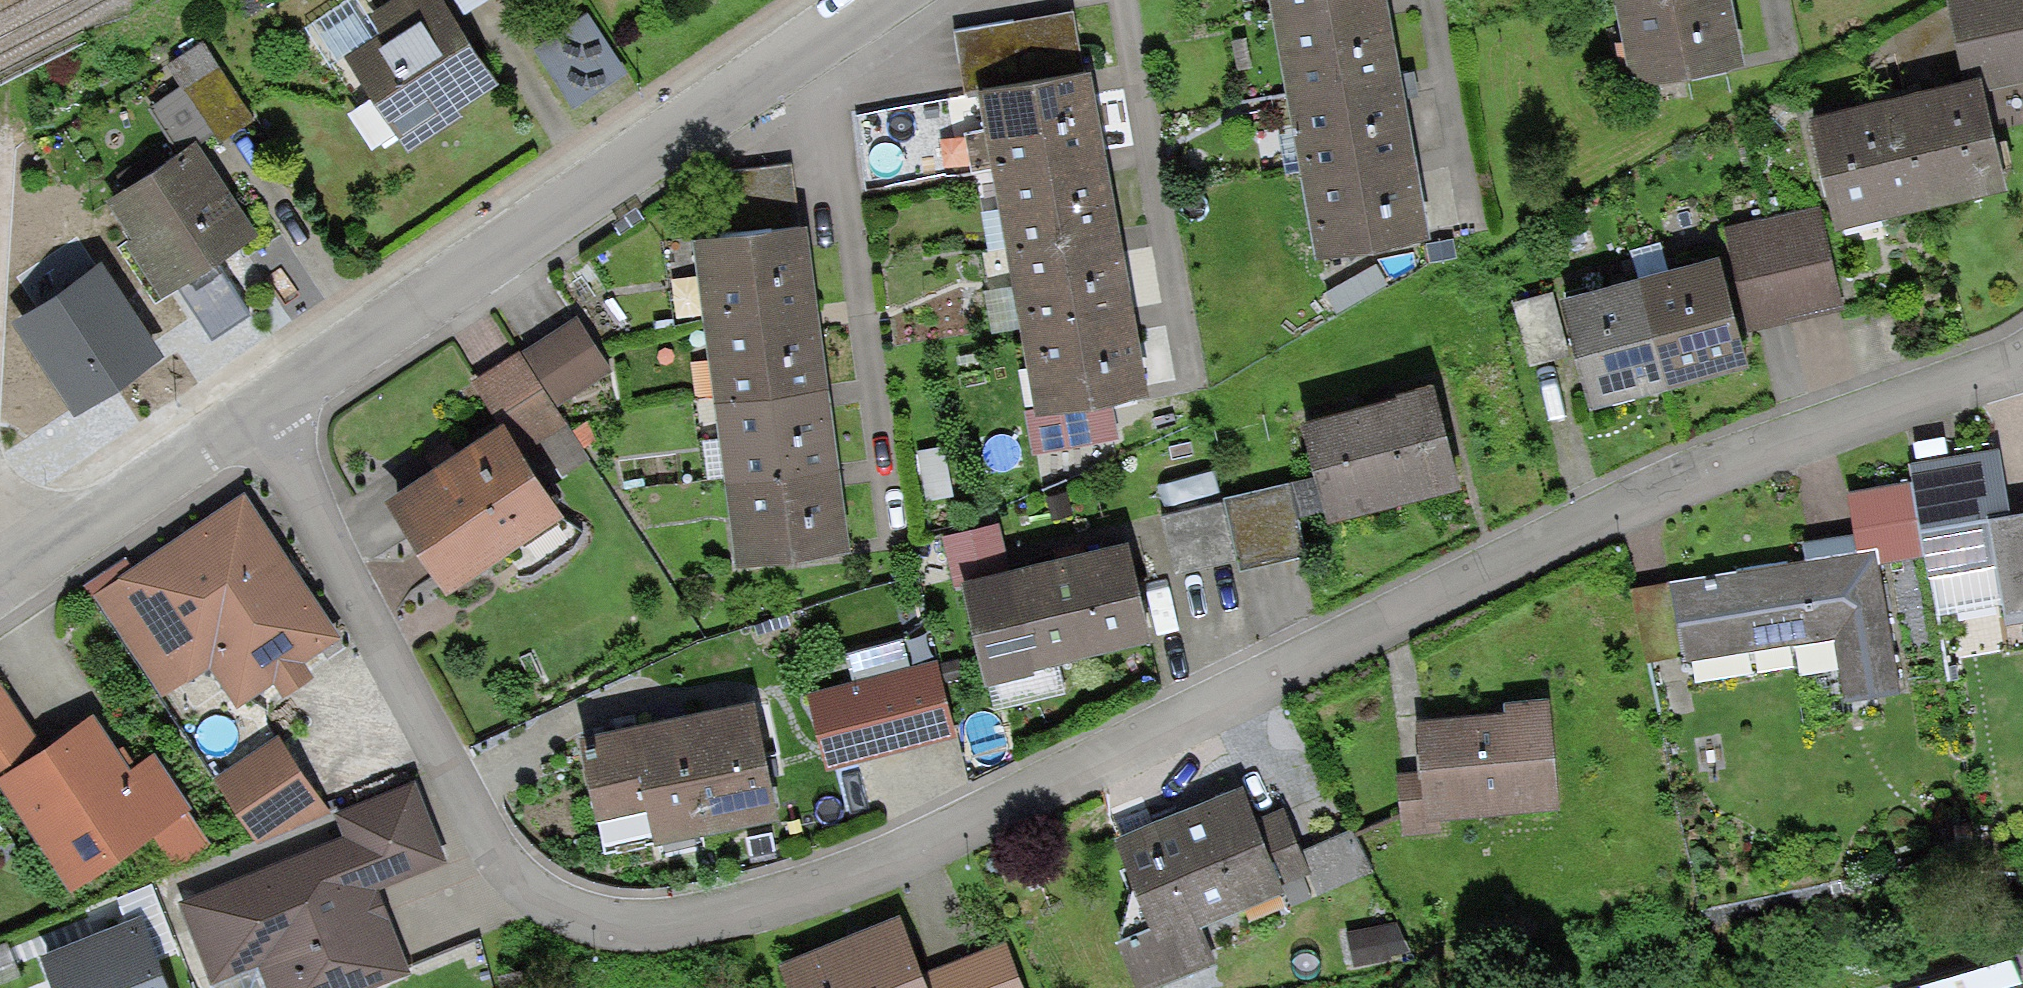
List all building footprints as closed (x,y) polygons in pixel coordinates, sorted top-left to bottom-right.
[(346,71),(363,97),(351,105),(383,153),(493,79),(444,6),(433,13),(424,0),(396,0),(376,14),(393,39),(346,71)] [(1293,86),(1396,68),(1383,0),(1277,0),(1293,86)] [(1727,0),(1624,0),(1641,79),(1739,58),(1727,0)] [(1978,81),(2022,71),(2022,0),(1960,0),(1978,81)] [(1044,17),(1053,74),(1089,69),(1080,12),(1044,17)] [(1053,74),(1044,17),(1015,22),(1020,50),(1025,79),(1053,74)] [(600,19),(546,54),(580,106),(634,71),(600,19)] [(965,59),(1020,50),(1015,22),(960,31),(965,59)] [(255,110),(210,41),(177,62),(190,82),(152,107),(184,156),(255,110)] [(1020,50),(965,59),(969,88),(985,86),(1025,79),(1020,50)] [(1293,86),(1307,165),(1409,147),(1396,68),(1293,86)] [(1000,167),(1104,150),(1089,69),(1053,74),(1025,79),(985,86),(1000,167)] [(1896,101),(1920,199),(2001,179),(1978,81),(1896,101)] [(1920,199),(1896,101),(1811,121),(1834,219),(1920,199)] [(949,140),(900,147),(905,181),(954,174),(949,140)] [(1424,232),(1409,147),(1307,165),(1321,249),(1424,232)] [(194,150),(115,203),(177,296),(256,244),(194,150)] [(1013,247),(1117,230),(1104,150),(1000,167),(1013,247)] [(733,199),(787,192),(784,163),(729,170),(733,199)] [(787,192),(733,199),(737,230),(791,223),(787,192)] [(1813,202),(1762,213),(1780,297),(1832,285),(1813,202)] [(617,237),(644,220),(637,209),(610,226),(617,237)] [(1747,304),(1780,297),(1762,213),(1728,221),(1747,304)] [(714,317),(817,304),(806,221),(791,223),(737,230),(703,234),(714,317)] [(1026,326),(1130,309),(1117,230),(1013,247),(1026,326)] [(1631,269),(1657,361),(1696,350),(1693,339),(1730,329),(1707,248),(1631,269)] [(96,258),(17,310),(79,404),(158,351),(96,258)] [(1657,361),(1631,269),(1557,290),(1579,367),(1609,359),(1613,374),(1657,361)] [(1544,277),(1508,285),(1523,346),(1559,337),(1544,277)] [(724,397),(827,384),(817,304),(714,317),(724,397)] [(1130,309),(1026,326),(1040,408),(1085,400),(1143,391),(1130,309)] [(559,336),(589,386),(621,367),(591,317),(559,336)] [(589,386),(559,336),(529,354),(560,404),(589,386)] [(560,404),(529,354),(481,384),(507,425),(518,443),(566,414),(560,404)] [(734,476),(837,464),(827,384),(724,397),(734,476)] [(1441,384),(1304,422),(1328,511),(1465,474),(1441,384)] [(1085,400),(1040,408),(1047,450),(1092,442),(1085,400)] [(518,443),(507,425),(400,492),(455,579),(562,512),(518,443)] [(1921,482),(1929,528),(2003,515),(1992,453),(1918,466),(1921,482)] [(837,464),(734,476),(744,558),(847,546),(837,464)] [(1875,548),(1930,539),(1929,528),(1921,482),(1866,491),(1875,548)] [(1292,487),(1226,500),(1239,563),(1305,550),(1292,487)] [(246,495),(103,592),(168,687),(219,653),(243,689),(274,669),(288,690),(318,671),(306,654),(339,632),(246,495)] [(1177,576),(1239,563),(1226,500),(1164,513),(1177,576)] [(2003,515),(2009,564),(2015,609),(2022,608),(2022,512),(2003,515)] [(2009,564),(2003,515),(1929,528),(1930,539),(1937,576),(2009,564)] [(1129,544),(963,580),(982,667),(1148,631),(1129,544)] [(1878,556),(1678,584),(1688,655),(1838,634),(1848,701),(1897,694),(1878,556)] [(1645,661),(1688,655),(1678,584),(1635,590),(1645,661)] [(904,638),(849,652),(857,684),(912,670),(904,638)] [(1058,657),(985,672),(991,702),(1065,687),(1058,657)] [(857,684),(815,695),(832,757),(952,726),(936,663),(912,670),(857,684)] [(1422,754),(1425,790),(1542,778),(1533,687),(1498,690),(1499,697),(1417,705),(1422,754)] [(36,744),(0,690),(0,769),(36,744)] [(757,707),(583,737),(600,839),(775,808),(757,707)] [(131,780),(93,721),(6,777),(72,879),(157,823),(180,857),(204,841),(154,765),(131,780)] [(326,812),(283,733),(217,778),(262,843),(326,812)] [(1425,790),(1422,754),(1387,758),(1393,818),(1428,814),(1425,790)] [(1236,776),(1116,822),(1149,907),(1120,918),(1139,967),(1208,941),(1194,906),(1274,876),(1271,869),(1300,858),(1295,845),(1276,794),(1247,805),(1236,776)] [(345,807),(357,841),(187,903),(219,987),(226,987),(272,971),(278,987),(387,987),(424,974),(394,892),(450,871),(416,780),(345,807)] [(1300,858),(1311,885),(1382,857),(1366,818),(1295,845),(1300,858)] [(36,937),(56,987),(178,987),(141,896),(36,937)] [(776,956),(790,987),(925,987),(914,962),(890,907),(776,956)] [(925,987),(1022,987),(996,927),(914,962),(925,987)]
